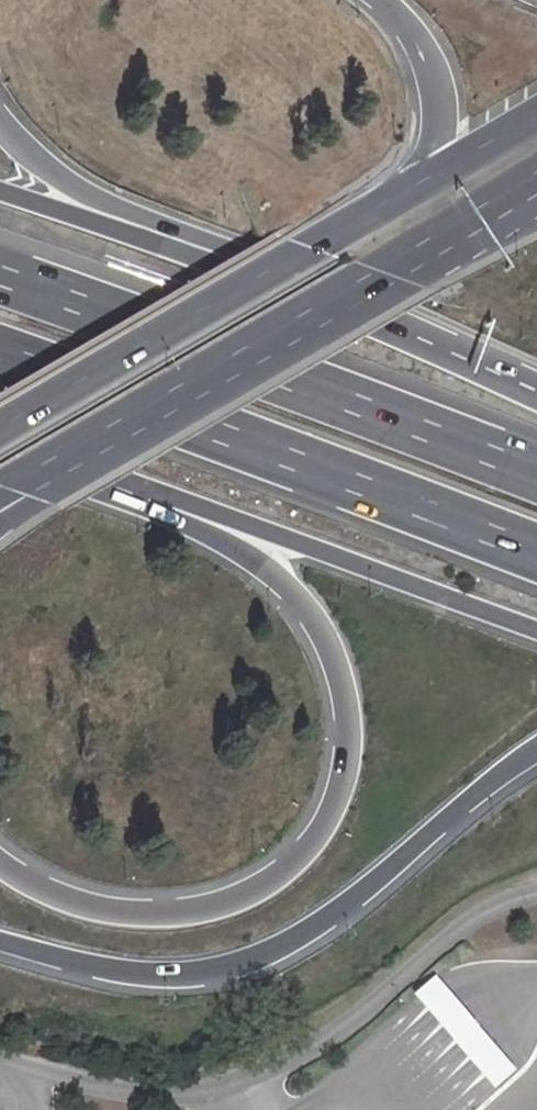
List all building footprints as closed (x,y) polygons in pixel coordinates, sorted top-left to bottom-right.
[(403,993),(487,1090),(514,1068),(430,970),(403,993)]
